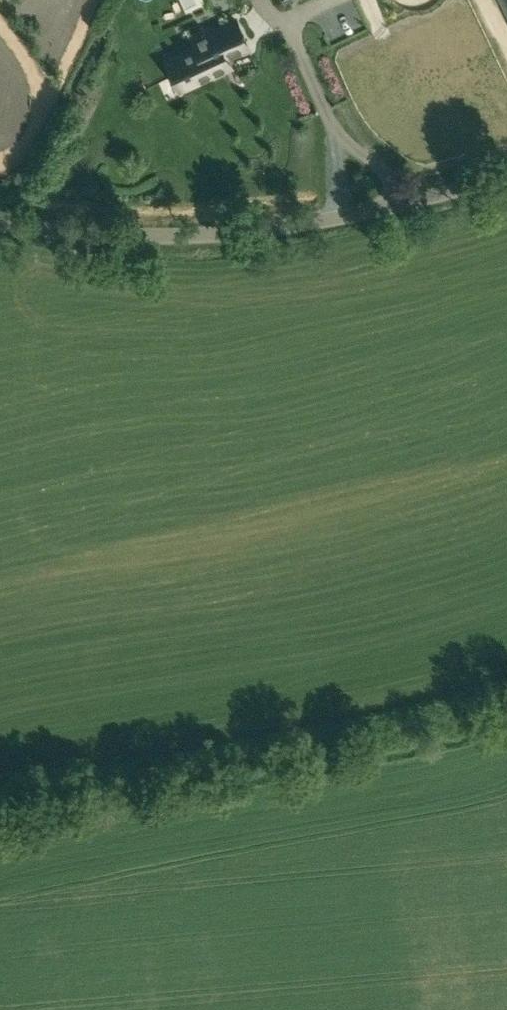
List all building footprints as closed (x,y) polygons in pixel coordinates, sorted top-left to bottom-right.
[(219,10),(214,0),(175,0),(162,7),(176,33),(219,10)] [(226,56),(249,46),(236,19),(195,38),(198,44),(183,51),(197,81),(229,66),(231,65),(226,56)]
